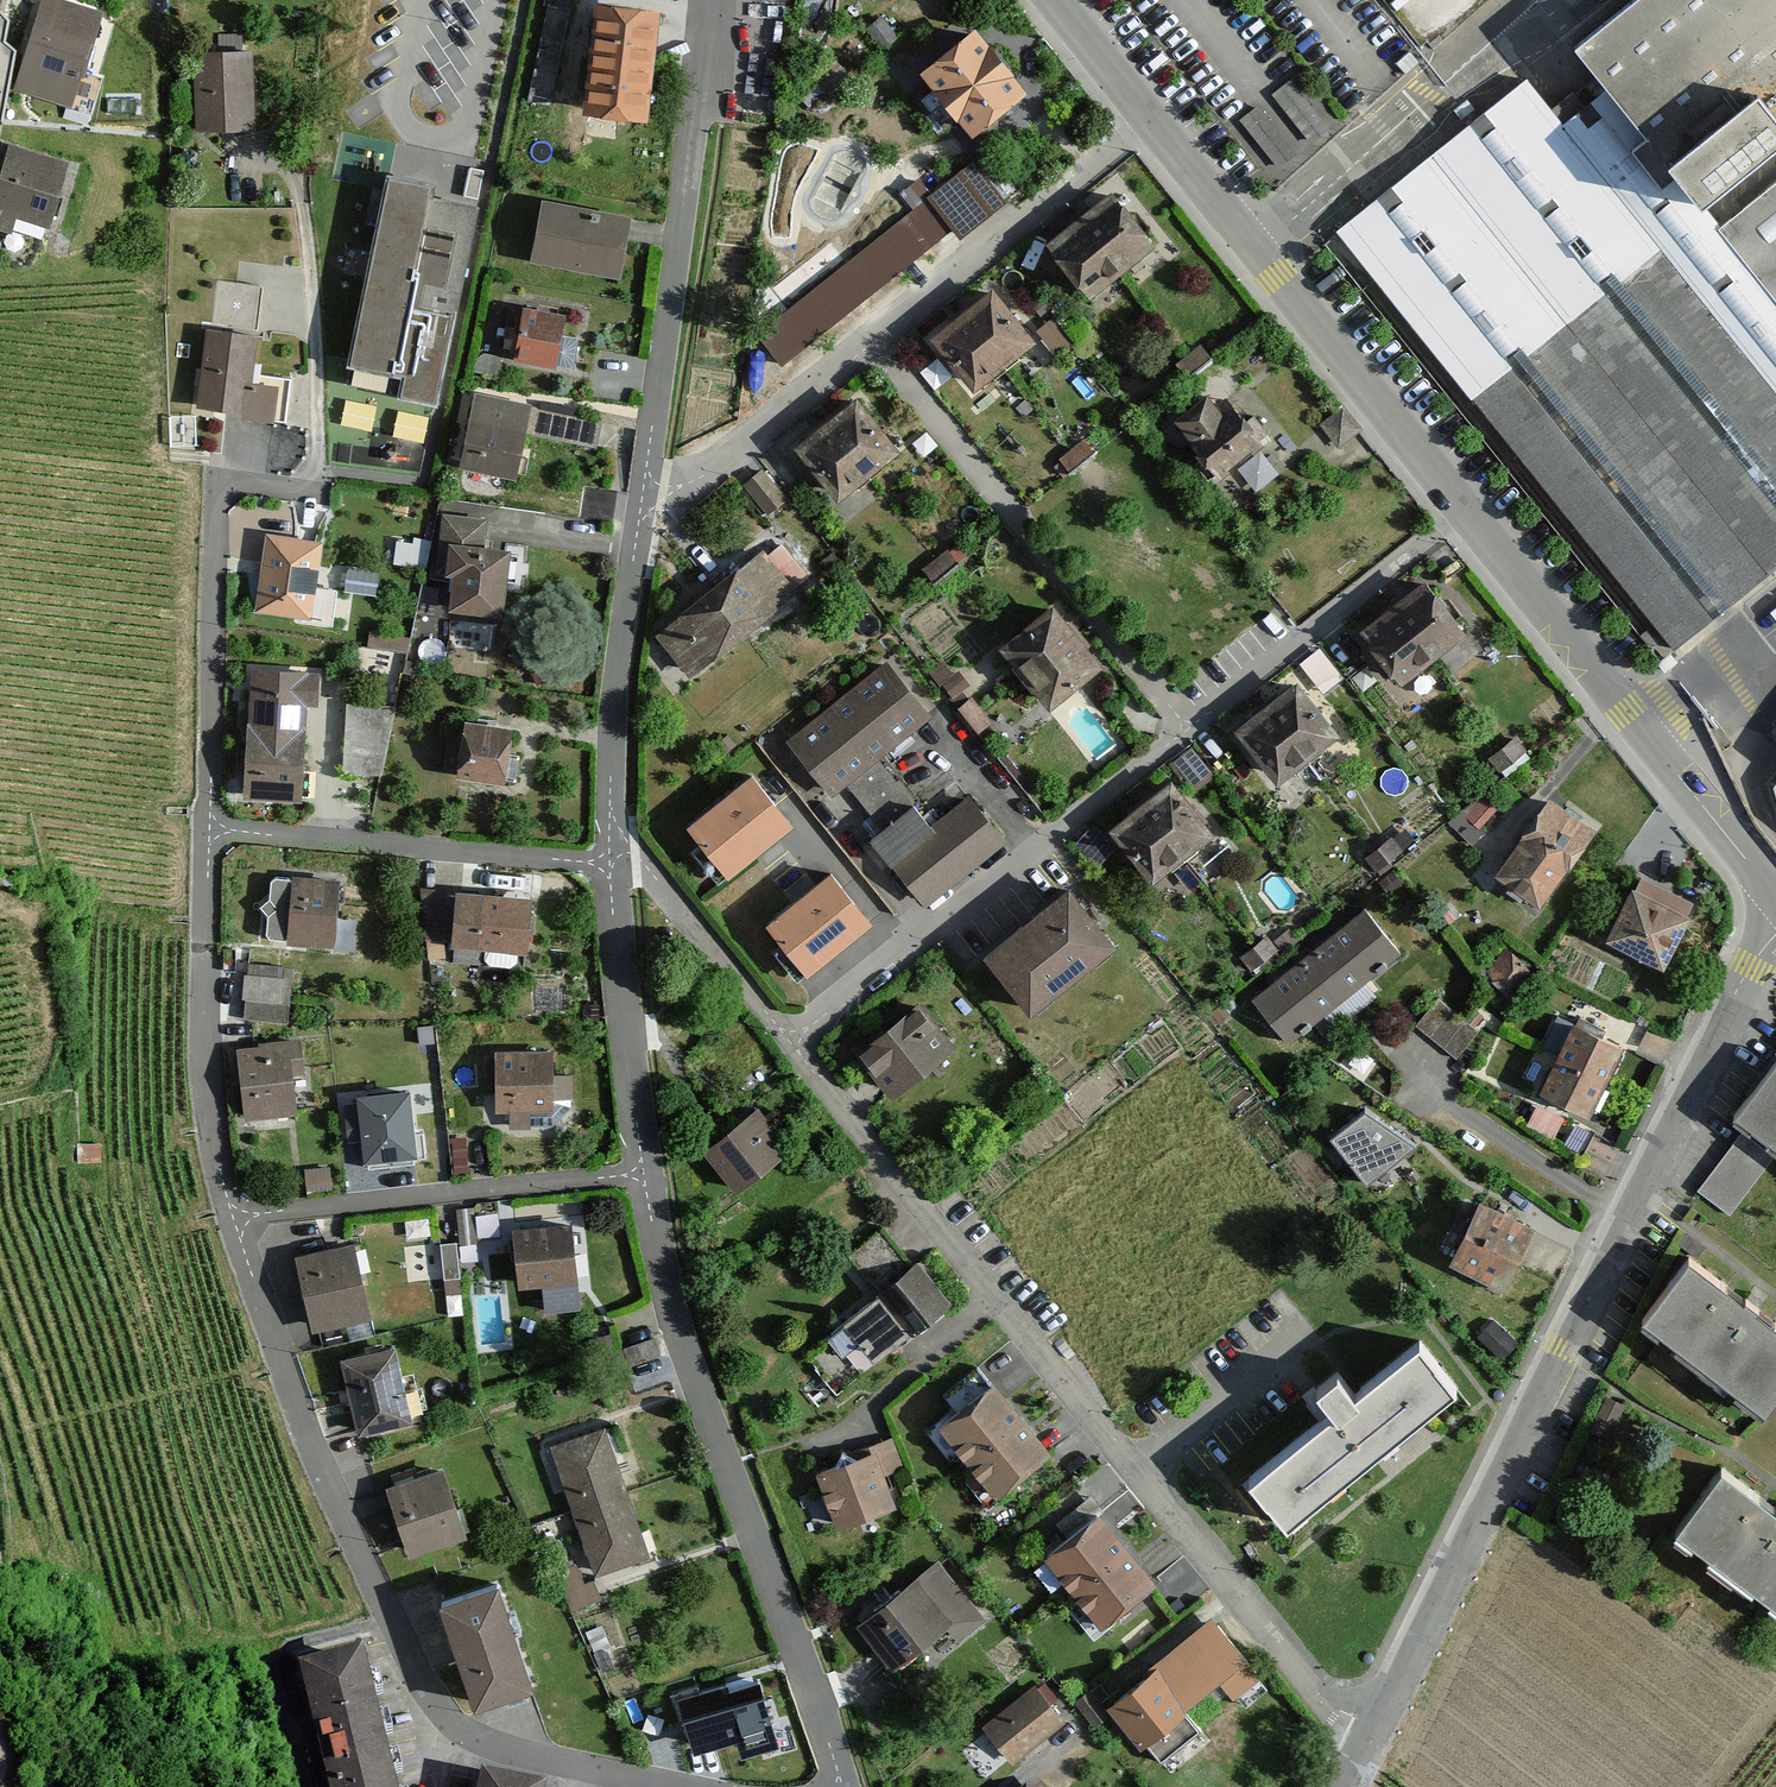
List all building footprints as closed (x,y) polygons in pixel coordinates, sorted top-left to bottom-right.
[(1602,86),(1702,212),(1775,151),(1775,0),(1640,0),(1578,51),(1602,86)] [(654,7),(589,1),(580,115),(645,120),(654,7)] [(42,3),(25,65),(81,80),(98,18),(42,3)] [(978,33),(919,79),(970,143),(1029,98),(978,33)] [(249,55),(193,56),(194,133),(250,132),(249,55)] [(1298,74),(1276,91),(1311,135),(1333,117),(1298,74)] [(1527,82),(1344,242),(1677,664),(1775,585),(1775,196),(1723,239),(1702,212),(1602,86),(1561,123),(1527,82)] [(10,142),(0,176),(0,222),(48,236),(70,160),(10,142)] [(961,236),(1010,199),(977,156),(928,194),(961,236)] [(432,186),(385,176),(343,367),(356,370),(353,385),(386,392),(390,373),(403,376),(399,395),(434,402),(471,236),(423,225),(432,186)] [(930,199),(758,329),(783,362),(955,231),(930,199)] [(630,215),(539,203),(531,267),(622,279),(630,215)] [(1119,204),(1055,256),(1090,298),(1154,247),(1119,204)] [(991,295),(935,341),(973,387),(1029,342),(991,295)] [(563,314),(516,309),(508,371),(555,376),(563,314)] [(258,333),(202,329),(196,414),(275,419),(277,386),(254,384),(258,333)] [(532,403),(473,392),(459,480),(518,489),(525,441),(532,403)] [(1208,399),(1175,423),(1213,475),(1258,443),(1237,416),(1226,424),(1208,399)] [(605,417),(532,403),(525,441),(597,455),(605,417)] [(858,403),(796,452),(834,500),(896,451),(858,403)] [(1263,446),(1239,466),(1258,489),(1282,470),(1263,446)] [(766,466),(746,481),(770,512),(790,497),(766,466)] [(490,513),(434,508),(422,658),(445,660),(448,622),(509,627),(515,547),(487,545),(490,513)] [(321,540),(267,535),(260,613),(315,618),(321,540)] [(762,558),(659,636),(687,673),(790,595),(762,558)] [(349,587),(376,591),(379,575),(352,571),(349,587)] [(1357,633),(1401,690),(1469,635),(1425,578),(1357,633)] [(1053,612),(1002,650),(1046,708),(1097,670),(1053,612)] [(884,667),(789,743),(830,793),(924,718),(884,667)] [(326,673),(250,669),(244,799),(307,802),(311,707),(324,708),(326,673)] [(1299,685),(1234,735),(1278,791),(1342,741),(1299,685)] [(348,699),(344,770),(391,772),(395,702),(348,699)] [(511,728),(462,724),(457,788),(505,792),(511,728)] [(755,783),(693,831),(729,876),(790,828),(755,783)] [(1171,786),(1110,838),(1154,889),(1215,838),(1171,786)] [(1472,839),(1502,809),(1484,790),(1454,821),(1472,839)] [(1001,844),(966,801),(928,831),(914,813),(874,846),(923,906),(1001,844)] [(1552,803),(1496,879),(1544,914),(1596,834),(1552,803)] [(344,882),(274,878),(269,946),(340,950),(344,882)] [(831,879),(769,929),(807,975),(868,926),(831,879)] [(536,892),(458,891),(457,951),(535,952),(536,892)] [(1116,952),(1068,891),(985,960),(1030,1020),(1116,952)] [(1634,893),(1608,947),(1664,975),(1692,922),(1634,893)] [(1254,1002),(1290,1049),(1404,960),(1368,914),(1254,1002)] [(1504,981),(1526,962),(1514,949),(1492,969),(1504,981)] [(246,1016),(289,1018),(291,963),(249,960),(246,1016)] [(1419,1024),(1461,1055),(1482,1027),(1440,995),(1419,1024)] [(921,1009),(859,1057),(891,1100),(954,1052),(921,1009)] [(1543,1094),(1591,1116),(1620,1050),(1576,1028),(1543,1094)] [(239,1049),(247,1127),(309,1121),(302,1043),(239,1049)] [(557,1052),(498,1052),(497,1104),(557,1105),(557,1052)] [(1775,1161),(1775,1075),(1734,1128),(1775,1161)] [(408,1092),(357,1097),(363,1162),(415,1156),(408,1092)] [(557,1094),(557,1109),(535,1109),(535,1119),(575,1118),(575,1094),(557,1094)] [(757,1114),(708,1151),(737,1189),(786,1152),(757,1114)] [(1365,1115),(1329,1141),(1365,1185),(1415,1151),(1365,1115)] [(1745,1139),(1705,1191),(1734,1213),(1773,1161),(1745,1139)] [(1452,1270),(1505,1293),(1534,1232),(1482,1207),(1452,1270)] [(572,1224),(511,1231),(519,1291),(542,1287),(544,1314),(581,1311),(578,1284),(572,1224)] [(881,1295),(808,1355),(845,1401),(953,1313),(884,1229),(849,1256),(881,1295)] [(351,1242),(298,1257),(317,1327),(371,1312),(351,1242)] [(1775,1404),(1775,1332),(1688,1265),(1643,1326),(1765,1418),(1775,1404)] [(398,1350),(343,1363),(360,1435),(415,1422),(398,1350)] [(1330,1425),(1248,1489),(1286,1538),(1459,1403),(1421,1354),(1354,1406),(1337,1385),(1313,1404),(1330,1425)] [(968,1378),(951,1398),(962,1408),(979,1387),(968,1378)] [(994,1387),(938,1430),(996,1503),(1053,1458),(994,1387)] [(607,1431),(554,1449),(597,1574),(650,1556),(607,1431)] [(836,1466),(815,1473),(837,1532),(867,1523),(898,1510),(885,1476),(904,1467),(892,1439),(869,1448),(843,1452),(836,1466)] [(445,1471),(390,1491),(412,1553),(467,1533),(445,1471)] [(1725,1478),(1674,1546),(1775,1621),(1775,1515),(1725,1478)] [(1098,1517),(1043,1562),(1102,1632),(1156,1586),(1098,1517)] [(946,1567),(860,1627),(894,1676),(954,1635),(960,1643),(986,1625),(946,1567)] [(500,1586),(445,1605),(481,1711),(536,1692),(500,1586)] [(1148,1669),(1105,1709),(1140,1754),(1249,1666),(1212,1618),(1148,1669)] [(298,1657),(330,1786),(400,1786),(363,1640),(298,1657)] [(730,1683),(679,1696),(692,1745),(743,1732),(730,1683)] [(1043,1686),(987,1723),(1012,1760),(1067,1723),(1043,1686)] [(482,1762),(477,1786),(546,1786),(548,1777),(482,1762)]
